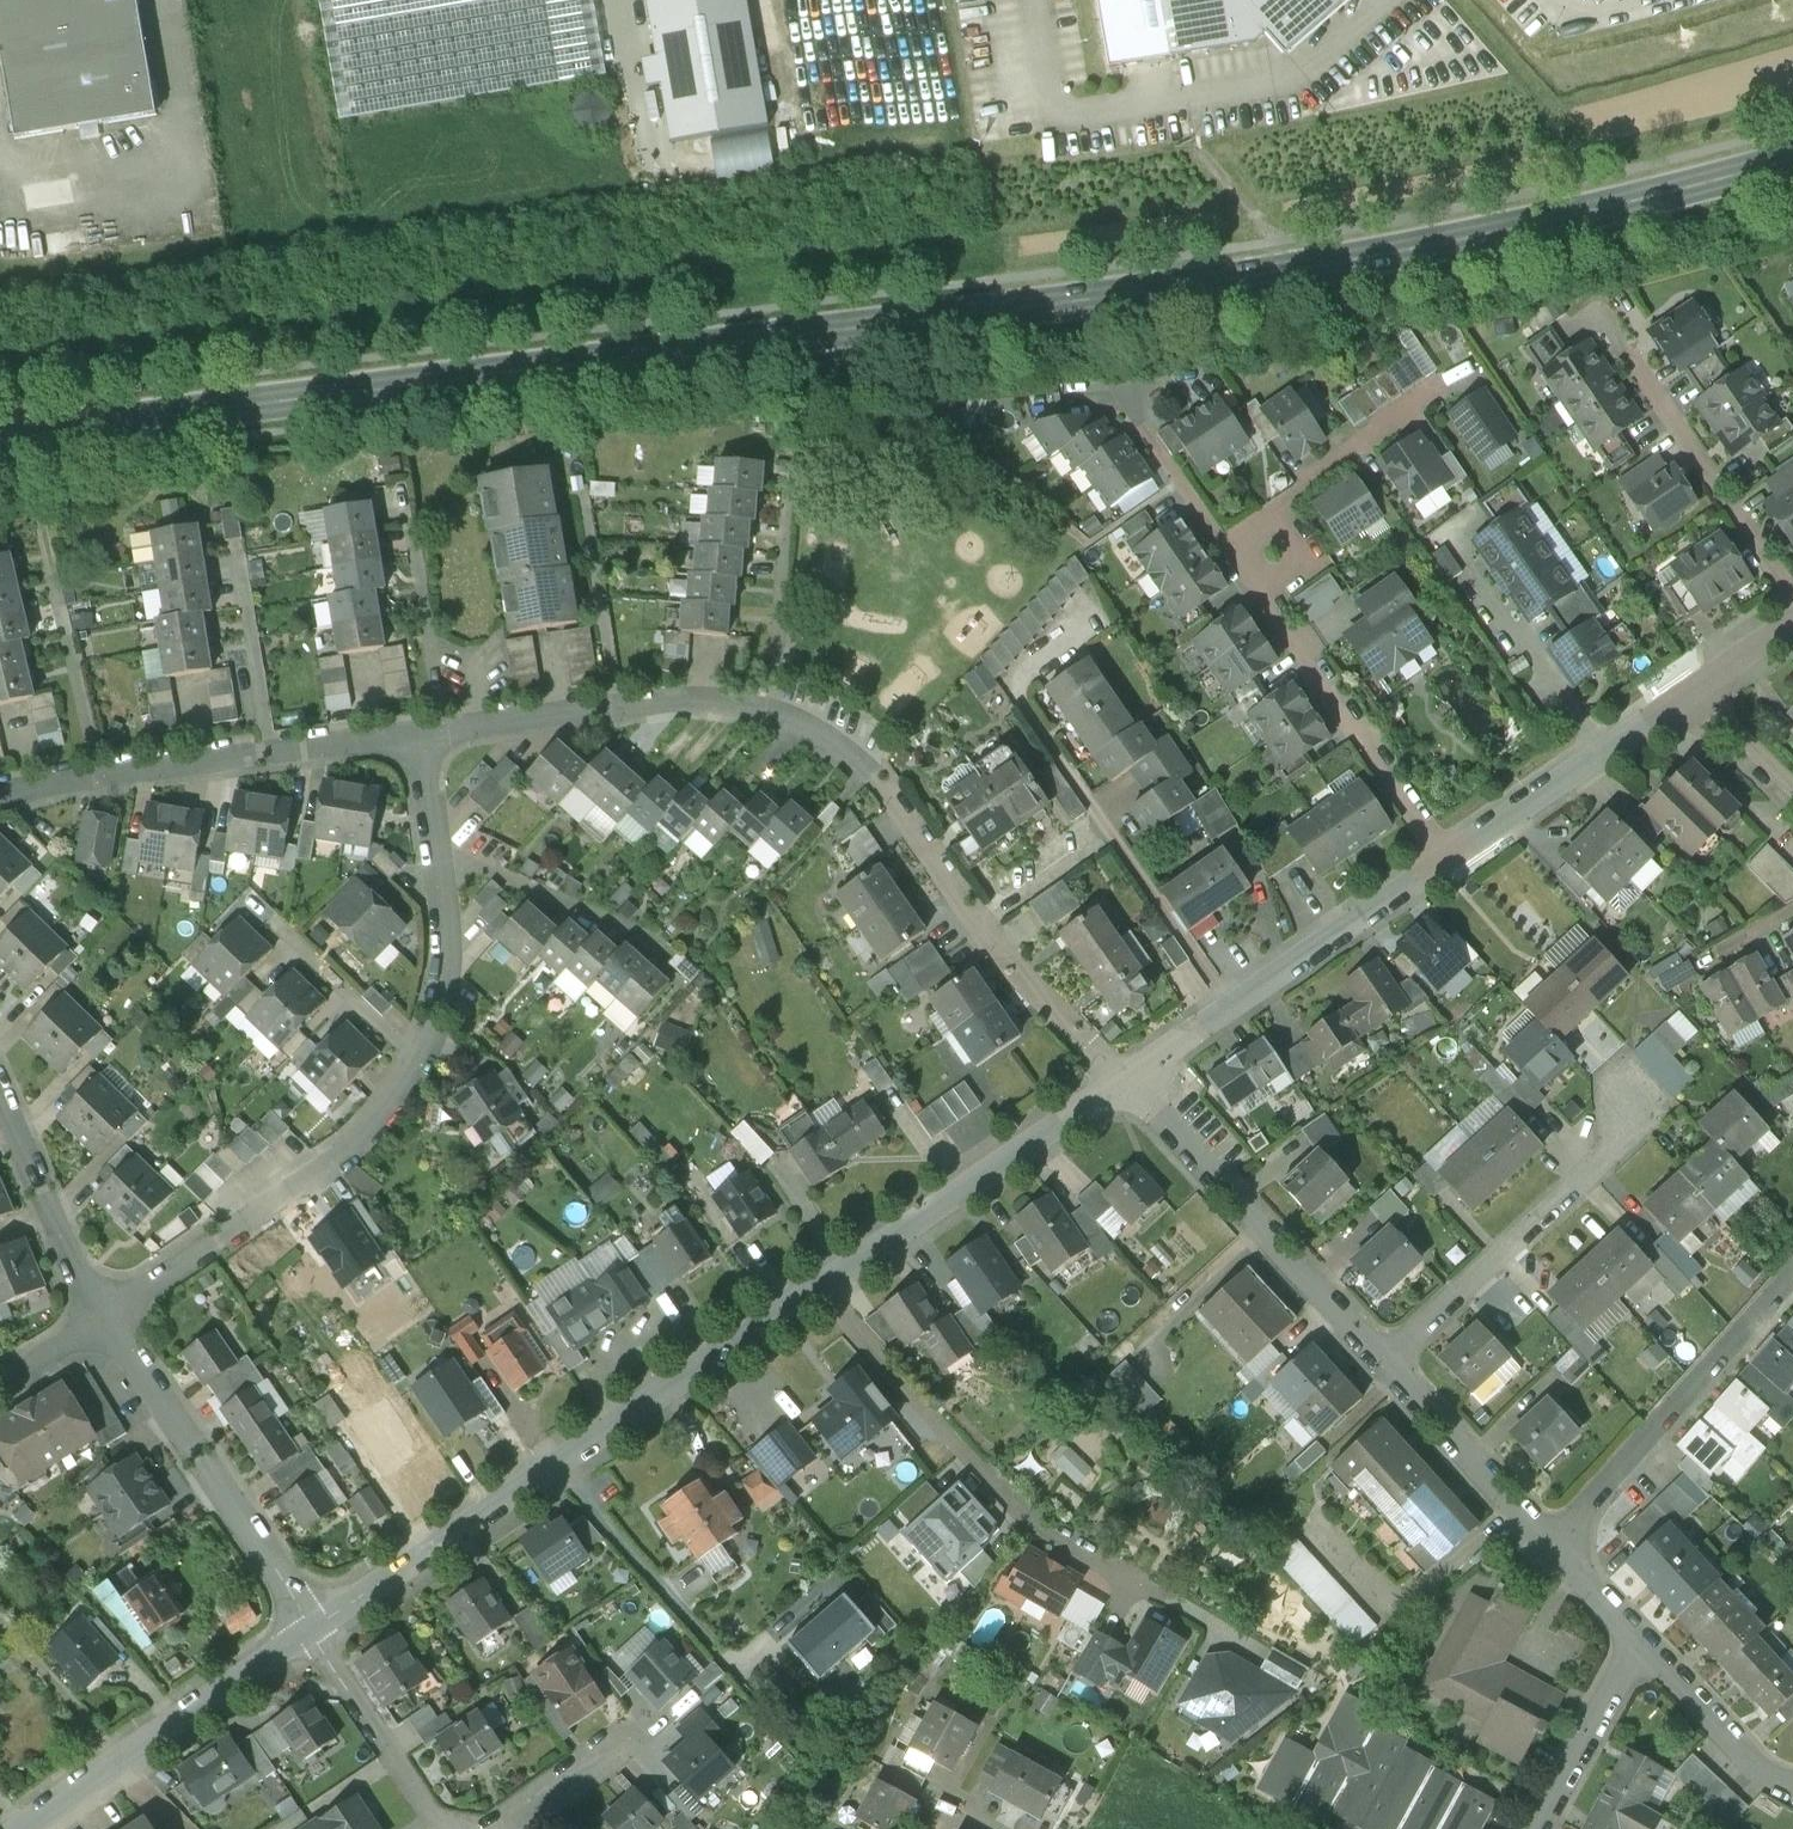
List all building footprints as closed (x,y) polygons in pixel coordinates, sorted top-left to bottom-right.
[(16,140),(157,116),(137,0),(0,0),(0,47),(16,140)] [(340,122),(606,77),(593,0),(319,0),(340,122)] [(656,59),(661,88),(671,145),(768,128),(746,0),(652,0),(647,1),(656,59)] [(1169,60),(1253,45),(1266,34),(1236,0),(1159,0),(1169,60)] [(1266,34),(1284,56),(1348,0),(1236,0),(1266,34)] [(647,90),(661,88),(656,59),(642,61),(647,90)] [(573,100),(576,125),(608,121),(605,96),(573,100)] [(70,180),(24,188),(28,211),(74,203),(70,180)] [(60,234),(45,237),(48,255),(63,252),(60,234)] [(1713,335),(1692,305),(1649,334),(1660,351),(1662,349),(1672,363),(1709,338),(1713,335)] [(1549,332),(1526,349),(1543,374),(1567,358),(1549,332)] [(1709,338),(1674,362),(1682,374),(1684,373),(1715,351),(1717,350),(1709,338)] [(1567,358),(1543,374),(1561,400),(1602,372),(1602,371),(1595,361),(1596,354),(1588,343),(1567,358)] [(1715,351),(1684,373),(1693,387),(1725,365),(1715,351)] [(1725,365),(1693,387),(1702,400),(1734,378),(1725,365)] [(1602,372),(1561,400),(1577,425),(1619,396),(1612,386),(1613,379),(1606,368),(1602,371),(1602,372)] [(1702,400),(1696,404),(1715,431),(1719,429),(1761,400),(1762,399),(1744,371),(1734,378),(1702,400)] [(1389,404),(1373,380),(1361,388),(1378,412),(1389,404)] [(1378,412),(1361,388),(1350,396),(1366,420),(1378,412)] [(1483,392),(1449,415),(1482,462),(1515,440),(1483,392)] [(1322,441),(1290,394),(1263,412),(1263,413),(1279,437),(1295,460),(1322,441)] [(1366,420),(1350,396),(1337,405),(1354,428),(1366,420)] [(1619,396),(1577,425),(1594,449),(1618,433),(1640,418),(1632,408),(1626,407),(1619,396)] [(1248,442),(1219,399),(1195,415),(1225,459),(1248,442)] [(1761,400),(1719,429),(1726,439),(1725,446),(1733,457),(1759,439),(1778,426),(1777,425),(1761,400)] [(1263,412),(1255,401),(1243,409),(1267,445),(1279,437),(1263,413),(1263,412)] [(1225,459),(1195,415),(1171,431),(1184,451),(1201,475),(1225,459)] [(1088,417),(1038,423),(1030,429),(1051,458),(1060,452),(1060,451),(1095,427),(1094,427),(1088,417)] [(1777,425),(1778,426),(1759,439),(1769,454),(1792,438),(1792,430),(1786,419),(1777,425)] [(1095,427),(1060,451),(1060,452),(1075,472),(1080,468),(1118,442),(1117,441),(1103,421),(1094,427),(1095,427)] [(1171,431),(1168,427),(1156,435),(1173,458),(1184,451),(1171,431)] [(1618,433),(1594,449),(1602,461),(1626,445),(1618,433)] [(1418,436),(1378,463),(1409,509),(1441,487),(1449,482),(1436,463),(1418,436)] [(1118,442),(1080,468),(1094,488),(1138,459),(1123,437),(1117,441),(1118,442)] [(1626,445),(1602,461),(1611,473),(1634,457),(1626,445)] [(1466,479),(1450,454),(1436,463),(1449,482),(1441,487),(1445,493),(1466,479)] [(1138,459),(1094,488),(1109,510),(1152,480),(1138,459)] [(1656,459),(1620,484),(1630,497),(1665,473),(1656,459)] [(763,466),(718,463),(716,491),(756,494),(761,495),(763,466)] [(1767,482),(1778,498),(1792,488),(1792,464),(1767,482)] [(1665,473),(1630,497),(1653,531),(1659,527),(1665,528),(1677,520),(1678,514),(1694,503),(1684,487),(1686,486),(1673,468),(1665,473)] [(547,470),(482,481),(490,534),(493,534),(501,585),(503,584),(512,635),(577,624),(568,571),(566,571),(558,520),(555,521),(547,470)] [(1512,479),(1477,503),(1487,517),(1522,492),(1512,479)] [(1355,480),(1314,507),(1340,545),(1381,518),(1367,497),(1355,480)] [(1766,506),(1776,520),(1779,518),(1784,527),(1782,529),(1792,545),(1792,488),(1778,498),(1766,506)] [(1400,521),(1379,490),(1367,497),(1381,518),(1389,529),(1400,521)] [(716,491),(711,491),(709,520),(749,523),(754,523),(756,494),(716,491)] [(1522,492),(1487,517),(1495,529),(1519,512),(1519,513),(1531,505),(1522,492)] [(371,505),(326,512),(330,541),(375,534),(371,505)] [(238,509),(221,512),(226,542),(243,540),(238,509)] [(1495,529),(1478,541),(1477,548),(1493,571),(1538,540),(1519,513),(1519,512),(1495,529)] [(709,520),(704,519),(702,548),(743,551),(747,551),(749,523),(709,520)] [(1155,539),(1134,554),(1135,555),(1148,574),(1195,542),(1181,522),(1155,539)] [(197,527),(152,534),(152,535),(133,538),(137,567),(157,564),(202,556),(197,527)] [(1147,527),(1123,543),(1132,556),(1135,555),(1134,554),(1155,539),(1147,527)] [(375,534),(330,541),(335,569),(380,562),(375,534)] [(1719,535),(1695,551),(1726,597),(1750,581),(1719,535)] [(1538,540),(1493,571),(1510,595),(1554,563),(1538,540)] [(1195,542),(1148,574),(1162,594),(1165,592),(1206,563),(1206,559),(1195,542)] [(1432,553),(1448,580),(1460,573),(1444,546),(1432,553)] [(702,548),(698,548),(695,577),(735,579),(740,580),(743,551),(702,548)] [(1695,551),(1672,567),(1679,578),(1701,611),(1703,613),(1726,597),(1695,551)] [(0,558),(0,588),(16,584),(10,556),(0,558)] [(202,556),(157,564),(162,592),(206,585),(202,556)] [(1090,579),(1075,557),(1063,565),(1065,568),(1078,587),(1090,579)] [(380,562),(335,569),(340,597),(340,598),(375,592),(385,591),(380,562)] [(1206,563),(1165,592),(1172,602),(1171,607),(1178,618),(1179,619),(1198,607),(1226,588),(1208,562),(1206,563)] [(1554,563),(1510,595),(1526,618),(1533,619),(1547,610),(1574,591),(1573,589),(1554,563)] [(1065,568),(1054,575),(1056,578),(1069,597),(1080,590),(1078,587),(1065,568)] [(1327,572),(1292,597),(1307,619),(1343,595),(1327,572)] [(695,577),(691,576),(688,605),(729,608),(733,608),(735,579),(695,577)] [(1069,597),(1056,578),(1045,585),(1047,588),(1060,607),(1071,600),(1069,597)] [(1679,578),(1663,589),(1686,622),(1701,611),(1679,578)] [(1394,579),(1357,605),(1369,622),(1406,596),(1394,579)] [(0,588),(0,617),(23,612),(16,584),(0,588)] [(1574,591),(1547,610),(1555,621),(1590,597),(1581,584),(1573,589),(1574,591)] [(206,585),(162,592),(167,620),(202,615),(212,613),(206,585)] [(1047,588),(1035,596),(1037,599),(1051,618),(1062,610),(1060,607),(1047,588)] [(375,592),(340,598),(340,597),(330,598),(335,627),(380,620),(375,592)] [(1406,596),(1369,622),(1372,627),(1354,640),(1377,673),(1390,663),(1393,667),(1397,672),(1414,660),(1411,655),(1408,651),(1422,641),(1408,621),(1419,613),(1406,596)] [(1590,597),(1555,621),(1567,639),(1592,622),(1592,623),(1603,615),(1590,597)] [(1037,599),(1026,606),(1028,609),(1041,628),(1052,621),(1051,618),(1037,599)] [(688,605),(683,604),(681,633),(726,636),(727,637),(729,608),(688,605)] [(1198,607),(1179,619),(1178,618),(1173,622),(1182,635),(1206,618),(1198,607)] [(1028,609),(1017,617),(1019,619),(1032,639),(1043,631),(1041,628),(1028,609)] [(1218,627),(1194,644),(1195,645),(1211,667),(1254,638),(1247,628),(1249,621),(1242,611),(1218,627)] [(0,617),(0,647),(20,642),(30,640),(23,612),(0,617)] [(167,620),(157,622),(161,650),(206,643),(202,615),(167,620)] [(1182,635),(1175,640),(1183,653),(1195,645),(1194,644),(1218,627),(1210,616),(1206,618),(1182,635)] [(1019,619),(1007,627),(1009,630),(1023,649),(1034,641),(1032,639),(1019,619)] [(380,620),(335,627),(339,656),(343,656),(379,650),(384,649),(380,620)] [(1567,639),(1547,653),(1572,689),(1617,658),(1616,657),(1603,638),(1592,623),(1592,622),(1567,639)] [(1622,625),(1603,638),(1616,657),(1635,643),(1622,625)] [(589,628),(562,632),(571,688),(599,684),(589,628)] [(1023,649),(1009,630),(998,637),(1000,640),(1013,659),(1024,652),(1023,649)] [(681,633),(665,632),(664,645),(689,647),(690,634),(681,633)] [(727,637),(726,636),(725,650),(750,651),(751,638),(727,637)] [(533,638),(505,642),(515,698),(542,694),(533,638)] [(1254,638),(1211,667),(1228,694),(1229,695),(1253,678),(1276,662),(1269,651),(1262,650),(1254,638)] [(1013,659),(1000,640),(989,648),(991,650),(1004,670),(1015,662),(1013,659)] [(27,670),(20,642),(0,647),(0,676),(27,670)] [(206,643),(161,650),(166,679),(170,678),(205,672),(211,672),(206,643)] [(689,647),(664,645),(663,659),(688,660),(689,647)] [(384,649),(379,650),(381,663),(406,659),(403,646),(384,649)] [(750,651),(725,650),(724,663),(749,664),(750,651)] [(991,650),(980,658),(995,680),(1006,672),(1004,670),(991,650)] [(339,656),(318,660),(321,673),(345,669),(343,656),(339,656)] [(406,659),(381,663),(383,676),(408,672),(406,659)] [(688,660),(663,659),(662,672),(687,673),(688,660)] [(1086,661),(1047,688),(1059,706),(1062,704),(1085,738),(1082,740),(1094,757),(1134,730),(1086,661)] [(749,664),(724,663),(723,676),(748,678),(749,664)] [(211,672),(205,672),(207,686),(232,682),(230,669),(211,672)] [(345,669),(321,673),(323,686),(347,682),(345,669)] [(0,676),(0,706),(28,700),(34,698),(27,670),(0,676)] [(408,672),(383,676),(385,689),(410,685),(408,672)] [(166,679),(145,682),(147,695),(172,691),(170,678),(166,679)] [(1253,678),(1229,695),(1228,694),(1224,696),(1234,710),(1261,691),(1253,678)] [(232,682),(207,686),(209,698),(234,694),(232,682)] [(347,682),(323,686),(325,699),(350,695),(347,682)] [(410,685),(385,689),(387,702),(412,698),(410,685)] [(1269,703),(1250,716),(1250,717),(1267,742),(1311,712),(1293,687),(1269,703)] [(172,691),(147,695),(149,708),(174,704),(172,691)] [(1234,710),(1226,715),(1235,727),(1250,717),(1250,716),(1269,703),(1261,691),(1234,710)] [(34,698),(28,700),(31,712),(55,707),(52,694),(34,698)] [(234,694),(209,698),(212,711),(236,707),(234,694)] [(350,695),(325,699),(327,712),(352,708),(350,695)] [(174,704),(149,708),(151,721),(176,717),(174,704)] [(55,707),(31,712),(34,725),(58,719),(55,707)] [(236,707),(212,711),(214,724),(238,720),(236,707)] [(1311,712),(1267,742),(1284,766),(1285,768),(1304,754),(1328,738),(1311,712)] [(176,717),(151,721),(153,734),(178,730),(176,717)] [(58,719),(34,725),(37,738),(61,732),(58,719)] [(1134,730),(1094,757),(1112,783),(1129,771),(1157,752),(1153,747),(1139,726),(1134,730)] [(61,732),(37,738),(40,751),(64,745),(61,732)] [(1157,752),(1129,771),(1138,784),(1177,758),(1165,739),(1153,747),(1157,752)] [(589,772),(558,743),(528,777),(527,777),(559,806),(575,788),(589,772)] [(1008,750),(1002,749),(973,769),(1014,828),(1047,805),(1008,750)] [(589,772),(575,788),(597,807),(627,772),(606,754),(589,772)] [(1304,754),(1285,768),(1284,766),(1276,772),(1285,785),(1312,766),(1304,754)] [(493,772),(487,778),(498,788),(517,767),(506,757),(493,772)] [(1177,758),(1138,784),(1148,798),(1175,779),(1179,784),(1190,776),(1177,758)] [(482,763),(464,783),(474,792),(487,778),(493,772),(482,763)] [(1690,764),(1668,787),(1666,784),(1657,794),(1659,796),(1646,809),(1645,810),(1664,830),(1693,857),(1738,811),(1690,764)] [(973,769),(970,765),(966,767),(961,766),(955,771),(955,776),(943,784),(942,789),(948,798),(945,800),(969,836),(980,852),(981,851),(1014,828),(973,769)] [(517,767),(498,788),(509,797),(527,777),(528,777),(517,767)] [(627,772),(597,807),(618,826),(628,815),(649,792),(627,772)] [(474,792),(469,798),(480,809),(498,788),(487,778),(474,792)] [(1062,778),(1049,788),(1056,798),(1069,788),(1062,778)] [(1148,798),(1130,810),(1149,836),(1193,805),(1179,784),(1175,779),(1148,798)] [(649,792),(628,815),(649,834),(659,823),(679,800),(658,781),(649,792)] [(352,787),(324,782),(317,825),(315,839),(343,843),(352,787)] [(1359,784),(1335,800),(1365,843),(1389,827),(1359,784)] [(379,791),(352,787),(343,843),(370,848),(370,847),(379,791)] [(498,788),(480,809),(490,818),(509,797),(498,788)] [(1056,798),(1055,799),(1071,823),(1086,813),(1069,788),(1056,798)] [(711,808),(690,789),(679,800),(659,823),(680,842),(693,828),(711,808)] [(264,799),(236,794),(229,836),(227,851),(228,851),(255,855),(264,799)] [(711,808),(693,828),(714,847),(730,830),(745,813),(724,794),(711,808)] [(745,813),(730,830),(751,849),(791,804),(781,815),(760,796),(745,813)] [(1220,798),(1195,814),(1211,841),(1237,826),(1220,798)] [(292,803),(264,799),(255,855),(282,860),(285,846),(292,803)] [(1365,843),(1335,800),(1313,816),(1342,859),(1365,843)] [(832,803),(813,824),(823,833),(842,812),(832,803)] [(791,804),(751,849),(752,849),(748,853),(749,854),(767,870),(769,871),(781,857),(783,858),(813,824),(791,804)] [(1646,809),(1642,805),(1631,816),(1647,833),(1654,840),(1664,830),(1645,810),(1646,809)] [(142,842),(139,862),(167,867),(176,810),(148,806),(142,842)] [(1631,816),(1622,808),(1612,818),(1637,843),(1647,833),(1631,816)] [(203,815),(176,810),(167,867),(194,871),(197,856),(203,815)] [(117,820),(86,815),(78,862),(109,868),(117,820)] [(1612,818),(1609,815),(1586,838),(1628,880),(1640,892),(1641,892),(1655,878),(1658,874),(1658,869),(1656,866),(1649,859),(1651,857),(1637,843),(1612,818)] [(1342,859),(1313,816),(1290,831),(1289,832),(1305,855),(1319,875),(1342,859)] [(317,825),(303,822),(297,860),(311,862),(315,839),(317,825)] [(1305,855),(1289,832),(1290,831),(1285,823),(1271,832),(1277,840),(1294,864),(1305,855)] [(865,827),(841,843),(860,869),(883,853),(865,827)] [(229,836),(215,834),(211,858),(211,863),(225,865),(228,851),(227,851),(229,836)] [(14,850),(0,836),(0,865),(14,850)] [(969,836),(952,848),(968,872),(986,859),(981,851),(980,852),(969,836)] [(1628,880),(1586,838),(1562,861),(1591,890),(1605,903),(1628,880)] [(142,842),(128,840),(127,840),(128,841),(122,874),(137,877),(139,862),(142,842)] [(1294,864),(1277,840),(1265,848),(1282,872),(1294,864)] [(298,848),(285,846),(282,860),(280,872),(294,874),(298,848)] [(1767,846),(1746,867),(1785,905),(1792,901),(1792,872),(1767,846)] [(381,849),(370,847),(370,848),(372,848),(370,859),(371,861),(380,851),(381,852),(381,849)] [(1265,848),(1254,856),(1269,880),(1282,872),(1265,848)] [(0,865),(0,901),(13,887),(33,868),(14,850),(0,865)] [(381,852),(380,851),(371,861),(370,862),(390,881),(405,865),(394,854),(388,859),(381,852)] [(1224,852),(1161,896),(1186,931),(1249,887),(1224,852)] [(211,858),(197,856),(194,871),(191,893),(205,895),(211,863),(211,858)] [(1591,890),(1566,865),(1556,875),(1580,901),(1591,890)] [(878,867),(837,896),(859,929),(900,900),(878,867)] [(33,868),(13,887),(23,897),(43,877),(33,868)] [(406,928),(357,881),(341,898),(390,945),(406,928)] [(492,882),(474,901),(484,911),(497,897),(502,891),(492,882)] [(1061,882),(1028,905),(1046,931),(1079,907),(1061,882)] [(484,911),(479,917),(489,927),(501,913),(507,906),(497,897),(484,911)] [(390,945),(341,898),(325,915),(373,961),(390,945)] [(900,900),(859,929),(882,962),(924,934),(900,900)] [(20,902),(1,921),(11,931),(30,911),(20,902)] [(560,934),(528,906),(512,923),(497,940),(529,969),(539,957),(560,934)] [(1096,910),(1061,934),(1082,966),(1118,941),(1096,910)] [(0,942),(0,967),(7,974),(49,930),(30,911),(11,931),(0,942)] [(489,927),(483,934),(494,943),(497,940),(512,923),(501,913),(489,927)] [(214,944),(192,966),(209,983),(256,935),(239,918),(214,944)] [(760,962),(776,960),(770,918),(754,920),(760,962)] [(591,943),(570,923),(560,934),(539,957),(560,976),(567,969),(591,943)] [(1442,940),(1428,924),(1423,924),(1401,944),(1401,949),(1420,970),(1423,973),(1423,976),(1431,985),(1434,985),(1438,989),(1464,965),(1465,964),(1442,940)] [(49,930),(7,974),(26,992),(50,969),(69,949),(49,930)] [(1479,958),(1453,930),(1442,940),(1465,964),(1464,965),(1467,969),(1479,958)] [(1118,941),(1082,966),(1117,1015),(1128,1007),(1130,1009),(1133,1009),(1141,1004),(1142,1001),(1140,999),(1152,991),(1150,987),(1149,982),(1146,978),(1142,976),(1140,973),(1152,964),(1130,933),(1118,941)] [(204,934),(182,957),(192,966),(214,944),(204,934)] [(1784,939),(1792,955),(1792,934),(1784,939)] [(256,935),(209,983),(226,999),(226,998),(246,979),(273,951),(256,935)] [(591,943),(567,969),(554,983),(576,1003),(589,988),(595,981),(619,954),(597,935),(591,943)] [(1189,961),(1173,938),(1160,947),(1176,970),(1189,961)] [(1594,942),(1559,975),(1591,1010),(1627,977),(1594,942)] [(914,976),(940,958),(929,943),(885,973),(896,988),(914,976)] [(619,954),(595,981),(617,1000),(647,966),(626,947),(619,954)] [(69,949),(50,969),(60,978),(79,959),(69,949)] [(1420,970),(1401,949),(1390,959),(1409,979),(1409,980),(1420,970)] [(699,972),(678,954),(669,964),(690,983),(699,972)] [(1755,956),(1728,972),(1757,1021),(1783,1006),(1784,1006),(1771,984),(1755,956)] [(940,958),(914,976),(925,991),(950,973),(940,958)] [(1688,961),(1655,981),(1666,993),(1697,976),(1688,961)] [(1375,964),(1347,983),(1358,1000),(1376,1027),(1404,1008),(1405,1008),(1393,990),(1375,964)] [(647,966),(617,1000),(639,1019),(669,985),(647,966)] [(247,1018),(246,1019),(263,1035),(310,987),(293,971),(266,998),(247,1018)] [(971,971),(930,1000),(953,1033),(994,1005),(971,971)] [(1757,1021),(1728,972),(1701,987),(1730,1037),(1757,1021)] [(1591,1010),(1559,975),(1524,1007),(1539,1024),(1556,1042),(1591,1010)] [(1785,976),(1771,984),(1784,1006),(1783,1006),(1787,1014),(1792,1010),(1792,988),(1785,976)] [(246,979),(226,998),(236,1008),(256,988),(246,979)] [(1429,1000),(1409,980),(1409,979),(1393,990),(1405,1008),(1404,1008),(1408,1014),(1429,1000)] [(55,984),(36,1004),(46,1014),(65,994),(55,984)] [(310,987),(263,1035),(280,1051),(299,1031),(326,1003),(310,987)] [(392,1007),(372,987),(362,997),(383,1017),(392,1007)] [(256,988),(236,1008),(247,1018),(266,998),(256,988)] [(46,1014),(22,1038),(42,1056),(84,1013),(65,994),(46,1014)] [(1338,1013),(1307,1034),(1309,1038),(1302,1043),(1318,1066),(1326,1062),(1333,1073),(1365,1052),(1357,1040),(1376,1027),(1358,1000),(1339,1013),(1338,1013)] [(994,1005),(953,1033),(976,1066),(1017,1037),(994,1005)] [(84,1013),(42,1056),(61,1075),(84,1051),(103,1031),(84,1013)] [(1686,1045),(1665,1022),(1652,1035),(1663,1047),(1673,1057),(1686,1045)] [(320,1051),(300,1071),(316,1087),(363,1039),(347,1023),(320,1051)] [(1556,1042),(1539,1024),(1504,1056),(1523,1077),(1536,1091),(1571,1059),(1556,1042)] [(103,1031),(84,1051),(94,1061),(113,1041),(103,1031)] [(299,1031),(280,1051),(290,1061),(309,1041),(299,1031)] [(1652,1035),(1632,1053),(1643,1066),(1663,1047),(1652,1035)] [(363,1039),(316,1087),(333,1103),(380,1055),(363,1039)] [(1263,1039),(1206,1078),(1229,1111),(1270,1083),(1277,1094),(1293,1083),(1278,1060),(1263,1039)] [(309,1041),(290,1061),(300,1071),(320,1051),(310,1041),(309,1041)] [(1302,1043),(1278,1060),(1293,1083),(1318,1066),(1302,1043)] [(1663,1047),(1643,1066),(1653,1076),(1673,1058),(1673,1057),(1663,1047)] [(630,1055),(613,1073),(619,1079),(624,1074),(628,1077),(640,1065),(630,1055)] [(1673,1058),(1653,1076),(1662,1087),(1683,1068),(1673,1058)] [(877,1061),(863,1071),(878,1094),(893,1084),(877,1061)] [(90,1066),(71,1086),(81,1095),(100,1076),(90,1066)] [(1510,1089),(1491,1068),(1478,1080),(1508,1113),(1509,1112),(1518,1123),(1531,1111),(1510,1089)] [(1683,1068),(1662,1087),(1674,1099),(1694,1081),(1683,1068)] [(528,1100),(508,1070),(494,1079),(515,1110),(528,1100)] [(81,1095),(58,1119),(77,1138),(119,1095),(100,1076),(81,1095)] [(487,1142),(498,1135),(511,1155),(524,1146),(535,1134),(523,1116),(520,1118),(515,1110),(494,1079),(491,1076),(457,1099),(465,1110),(464,1117),(468,1123),(475,1124),(487,1142)] [(1536,1091),(1523,1077),(1510,1089),(1531,1111),(1544,1100),(1536,1091)] [(1762,1095),(1774,1108),(1792,1096),(1792,1077),(1762,1095)] [(955,1089),(942,1098),(958,1121),(971,1112),(955,1089)] [(119,1095),(77,1138),(96,1157),(119,1133),(138,1113),(119,1095)] [(1767,1130),(1735,1095),(1699,1128),(1714,1144),(1732,1163),(1767,1130)] [(942,1098),(929,1107),(945,1130),(958,1121),(942,1098)] [(820,1133),(820,1134),(838,1161),(883,1131),(864,1103),(820,1133)] [(929,1107),(915,1116),(931,1139),(945,1130),(929,1107)] [(290,1130),(271,1112),(262,1122),(280,1139),(290,1130)] [(806,1112),(777,1131),(790,1151),(818,1132),(820,1134),(820,1133),(806,1112)] [(1518,1123),(1509,1112),(1508,1113),(1473,1145),(1506,1180),(1541,1147),(1518,1123)] [(138,1113),(119,1133),(129,1143),(148,1123),(138,1113)] [(262,1122),(260,1120),(251,1130),(269,1148),(270,1150),(280,1139),(262,1122)] [(678,1166),(639,1123),(629,1132),(668,1175),(678,1166)] [(743,1123),(731,1134),(741,1145),(753,1133),(743,1123)] [(251,1130),(249,1129),(239,1139),(257,1156),(259,1158),(269,1148),(251,1130)] [(790,1151),(790,1152),(815,1189),(844,1169),(838,1161),(820,1134),(818,1132),(790,1151)] [(773,1155),(753,1133),(741,1145),(761,1166),(773,1155)] [(239,1139),(237,1137),(227,1147),(245,1165),(247,1166),(257,1156),(239,1139)] [(1732,1163),(1714,1144),(1679,1176),(1712,1211),(1724,1224),(1759,1192),(1732,1163)] [(1506,1180),(1473,1145),(1439,1176),(1438,1177),(1447,1186),(1470,1212),(1506,1180)] [(126,1146),(107,1166),(117,1176),(136,1156),(126,1146)] [(227,1147),(226,1146),(216,1156),(234,1173),(236,1175),(245,1165),(227,1147)] [(1319,1150),(1280,1186),(1307,1216),(1346,1180),(1319,1150)] [(216,1156),(214,1154),(204,1164),(224,1183),(234,1173),(216,1156)] [(117,1176),(94,1199),(113,1218),(156,1175),(136,1156),(117,1176)] [(1427,1163),(1413,1176),(1434,1198),(1447,1186),(1438,1177),(1439,1176),(1427,1163)] [(1104,1193),(1103,1194),(1114,1205),(1134,1226),(1163,1199),(1133,1167),(1104,1193)] [(747,1174),(714,1197),(742,1238),(775,1216),(747,1174)] [(156,1175),(113,1218),(133,1237),(175,1193),(156,1175)] [(1712,1211),(1679,1176),(1644,1209),(1667,1233),(1677,1244),(1678,1243),(1712,1211)] [(1095,1183),(1076,1200),(1082,1207),(1096,1223),(1114,1205),(1103,1194),(1104,1193),(1095,1183)] [(0,1190),(0,1218),(14,1213),(3,1188),(0,1190)] [(1390,1190),(1370,1208),(1388,1227),(1407,1209),(1390,1190)] [(1049,1194),(1016,1218),(1042,1256),(1075,1234),(1066,1219),(1049,1194)] [(201,1205),(177,1213),(181,1228),(206,1220),(201,1205)] [(676,1207),(658,1219),(667,1233),(685,1221),(676,1207)] [(1096,1223),(1082,1207),(1066,1219),(1075,1234),(1083,1245),(1104,1231),(1096,1223)] [(384,1260),(351,1212),(308,1241),(342,1289),(384,1260)] [(667,1233),(653,1242),(661,1253),(678,1279),(679,1280),(711,1259),(685,1221),(667,1233)] [(1390,1228),(1352,1264),(1379,1294),(1418,1258),(1390,1228)] [(1353,1229),(1340,1243),(1351,1253),(1364,1238),(1353,1229)] [(1642,1256),(1619,1232),(1584,1264),(1616,1299),(1651,1268),(1652,1267),(1642,1256)] [(1677,1244),(1667,1233),(1654,1245),(1675,1268),(1683,1276),(1697,1263),(1678,1243),(1677,1244)] [(1075,1234),(1042,1256),(1054,1273),(1087,1251),(1083,1245),(1075,1234)] [(1026,1236),(1014,1245),(1030,1269),(1042,1260),(1026,1236)] [(36,1264),(25,1239),(0,1250),(0,1279),(36,1264)] [(985,1239),(946,1265),(947,1266),(949,1265),(955,1274),(974,1302),(975,1303),(983,1315),(985,1313),(1019,1290),(1018,1288),(1017,1289),(984,1241),(985,1240),(985,1239)] [(589,1245),(575,1254),(583,1267),(597,1258),(589,1245)] [(1675,1268),(1654,1245),(1642,1256),(1652,1267),(1651,1268),(1662,1280),(1675,1268)] [(661,1253),(648,1262),(665,1288),(678,1279),(661,1253)] [(625,1268),(619,1259),(607,1267),(613,1276),(595,1288),(594,1289),(616,1322),(648,1301),(625,1268)] [(0,1279),(0,1309),(46,1289),(36,1264),(0,1279)] [(1584,1264),(1549,1297),(1573,1323),(1581,1332),(1582,1331),(1616,1299),(1584,1264)] [(1292,1326),(1242,1273),(1201,1312),(1217,1329),(1215,1331),(1232,1350),(1234,1348),(1249,1364),(1250,1365),(1270,1346),(1292,1326)] [(974,1302),(955,1274),(942,1282),(962,1311),(974,1302)] [(591,1282),(549,1311),(575,1350),(616,1322),(594,1289),(595,1288),(591,1282)] [(970,1350),(950,1320),(949,1318),(941,1322),(916,1285),(880,1310),(881,1311),(898,1337),(907,1349),(909,1347),(908,1347),(921,1338),(945,1373),(973,1353),(970,1350)] [(983,1315),(975,1303),(962,1311),(987,1339),(997,1331),(985,1313),(983,1315)] [(881,1311),(863,1322),(885,1346),(898,1337),(881,1311)] [(987,1339),(962,1311),(950,1320),(970,1350),(987,1339)] [(514,1316),(483,1337),(492,1350),(488,1353),(513,1391),(544,1370),(520,1334),(524,1331),(514,1316)] [(469,1317),(449,1331),(472,1365),(485,1356),(471,1336),(479,1331),(469,1317)] [(1581,1332),(1573,1323),(1560,1334),(1591,1368),(1605,1355),(1593,1343),(1593,1344),(1582,1331),(1581,1332)] [(1508,1357),(1478,1325),(1440,1361),(1469,1393),(1470,1392),(1470,1391),(1468,1389),(1489,1370),(1504,1355),(1507,1358),(1508,1357)] [(1750,1366),(1753,1368),(1754,1368),(1783,1394),(1784,1394),(1792,1384),(1792,1329),(1790,1327),(1787,1325),(1750,1366)] [(216,1332),(184,1354),(207,1388),(209,1386),(239,1365),(238,1364),(216,1332)] [(1270,1346),(1250,1365),(1249,1364),(1244,1368),(1254,1379),(1279,1356),(1270,1346)] [(1290,1368),(1271,1385),(1272,1386),(1296,1411),(1336,1373),(1312,1347),(1290,1368)] [(1571,1348),(1552,1367),(1561,1377),(1580,1358),(1581,1358),(1571,1348)] [(406,1377),(390,1353),(378,1362),(395,1385),(406,1377)] [(1279,1356),(1254,1379),(1266,1392),(1272,1386),(1271,1385),(1290,1368),(1279,1356)] [(239,1365),(209,1386),(216,1397),(256,1369),(248,1357),(238,1364),(239,1365)] [(1580,1358),(1561,1377),(1571,1387),(1590,1368),(1581,1358),(1580,1358)] [(446,1436),(486,1409),(451,1359),(412,1385),(446,1436)] [(1125,1361),(1106,1379),(1133,1407),(1151,1390),(1125,1361)] [(1713,1406),(1716,1409),(1717,1409),(1747,1435),(1765,1415),(1782,1430),(1792,1418),(1792,1402),(1784,1394),(1783,1394),(1754,1368),(1753,1368),(1750,1366),(1713,1406)] [(256,1369),(216,1397),(224,1408),(254,1388),(255,1389),(265,1382),(256,1369)] [(1489,1370),(1468,1389),(1470,1391),(1470,1392),(1483,1406),(1504,1386),(1489,1370)] [(858,1372),(840,1386),(848,1396),(815,1422),(824,1435),(829,1431),(847,1454),(874,1433),(876,1434),(894,1420),(892,1418),(893,1417),(858,1372)] [(127,1434),(90,1373),(65,1388),(96,1438),(103,1449),(127,1434)] [(1336,1373),(1296,1411),(1321,1438),(1361,1401),(1336,1373)] [(96,1438),(65,1387),(38,1403),(37,1402),(27,1408),(59,1461),(96,1438)] [(224,1408),(222,1409),(244,1443),(276,1421),(255,1389),(254,1388),(224,1408)] [(346,1420),(330,1396),(315,1406),(331,1430),(346,1420)] [(397,1416),(384,1398),(349,1422),(386,1476),(417,1455),(392,1419),(397,1416)] [(1549,1401),(1510,1436),(1537,1466),(1576,1430),(1549,1401)] [(1747,1435),(1717,1409),(1716,1409),(1713,1406),(1677,1447),(1687,1457),(1710,1477),(1711,1476),(1729,1456),(1746,1471),(1764,1450),(1747,1435)] [(16,1415),(17,1416),(0,1427),(0,1448),(8,1461),(22,1483),(26,1480),(59,1461),(27,1408),(16,1415)] [(276,1421),(244,1443),(267,1476),(269,1475),(299,1454),(298,1453),(276,1421)] [(785,1422),(750,1450),(778,1485),(813,1457),(785,1422)] [(1380,1422),(1332,1467),(1350,1487),(1355,1482),(1385,1515),(1429,1475),(1380,1422)] [(1315,1443),(1294,1463),(1304,1474),(1325,1454),(1315,1443)] [(342,1445),(329,1450),(338,1470),(350,1464),(342,1445)] [(1076,1485),(1092,1470),(1069,1445),(1052,1460),(1076,1485)] [(299,1454),(269,1475),(277,1486),(317,1458),(308,1446),(298,1453),(299,1454)] [(103,1456),(71,1485),(79,1497),(89,1490),(88,1489),(114,1472),(103,1456)] [(114,1472),(88,1489),(89,1490),(105,1514),(152,1482),(135,1457),(114,1472)] [(1710,1477),(1687,1457),(1678,1468),(1684,1474),(1701,1489),(1712,1477),(1711,1476),(1710,1477)] [(317,1458),(277,1486),(284,1498),(315,1477),(316,1478),(326,1471),(317,1458)] [(0,1467),(0,1478),(16,1494),(29,1485),(26,1480),(22,1483),(8,1461),(0,1467)] [(784,1499),(759,1472),(742,1483),(757,1506),(758,1505),(763,1513),(784,1499)] [(1701,1489),(1684,1474),(1673,1485),(1698,1508),(1710,1498),(1701,1489)] [(1429,1475),(1385,1515),(1415,1548),(1410,1553),(1428,1572),(1477,1528),(1429,1475)] [(284,1498),(282,1499),(305,1532),(338,1510),(316,1478),(315,1477),(284,1498)] [(0,1478),(0,1500),(9,1509),(20,1498),(16,1494),(0,1478)] [(695,1483),(687,1488),(686,1494),(681,1497),(676,1496),(668,1501),(667,1507),(664,1509),(669,1517),(658,1524),(673,1545),(683,1538),(699,1561),(739,1533),(734,1527),(742,1521),(725,1495),(717,1500),(704,1481),(700,1484),(695,1483)] [(152,1482),(105,1514),(121,1538),(122,1539),(148,1521),(169,1506),(152,1482)] [(897,1511),(911,1527),(941,1499),(927,1484),(897,1511)] [(1698,1508),(1673,1485),(1663,1495),(1688,1518),(1698,1508)] [(969,1505),(953,1488),(941,1499),(911,1527),(901,1536),(943,1581),(955,1569),(959,1574),(983,1553),(979,1548),(999,1531),(985,1515),(986,1514),(974,1500),(969,1505)] [(371,1490),(350,1504),(366,1528),(387,1513),(371,1490)] [(1688,1518),(1663,1495),(1652,1504),(1671,1522),(1677,1527),(1688,1518)] [(1671,1522),(1652,1504),(1641,1514),(1659,1532),(1667,1525),(1668,1526),(1671,1522)] [(1659,1532),(1641,1514),(1621,1533),(1638,1552),(1659,1532)] [(602,1539),(583,1518),(572,1525),(588,1549),(602,1539)] [(156,1533),(132,1549),(142,1563),(184,1534),(174,1520),(156,1533)] [(148,1521),(122,1539),(121,1538),(112,1544),(120,1557),(132,1549),(156,1533),(148,1521)] [(563,1522),(543,1535),(540,1530),(521,1543),(544,1577),(561,1566),(565,1571),(587,1556),(563,1522)] [(1668,1526),(1667,1525),(1659,1532),(1638,1552),(1626,1562),(1678,1618),(1677,1620),(1678,1619),(1718,1582),(1719,1581),(1668,1526)] [(1336,1583),(1296,1540),(1274,1560),(1314,1604),(1336,1583)] [(1482,1547),(1469,1558),(1476,1566),(1489,1554),(1482,1547)] [(1081,1579),(1029,1550),(1017,1571),(1012,1568),(1007,1576),(1006,1576),(1002,1583),(1003,1584),(998,1592),(1020,1606),(1025,1597),(1059,1617),(1074,1591),(1081,1579)] [(993,1563),(983,1553),(959,1574),(974,1590),(993,1563)] [(155,1574),(140,1584),(131,1572),(135,1569),(132,1566),(110,1582),(94,1592),(145,1649),(153,1644),(148,1638),(166,1626),(170,1626),(179,1620),(180,1616),(183,1614),(155,1574)] [(508,1621),(481,1580),(447,1604),(475,1646),(509,1623),(508,1621)] [(1764,1630),(1718,1582),(1678,1619),(1722,1667),(1721,1668),(1722,1669),(1755,1639),(1764,1630)] [(1376,1628),(1336,1583),(1314,1604),(1354,1648),(1376,1628)] [(1475,1601),(1458,1634),(1450,1630),(1418,1689),(1485,1726),(1476,1743),(1519,1767),(1537,1734),(1542,1737),(1561,1704),(1492,1667),(1513,1628),(1521,1632),(1535,1606),(1503,1589),(1504,1588),(1499,1586),(1487,1608),(1475,1601)] [(1102,1607),(1074,1591),(1059,1617),(1087,1633),(1102,1607)] [(854,1606),(876,1631),(882,1639),(896,1626),(868,1594),(854,1606)] [(786,1646),(818,1682),(865,1641),(876,1631),(854,1606),(844,1595),(786,1646)] [(552,1643),(528,1608),(512,1619),(536,1654),(552,1643)] [(100,1622),(90,1631),(98,1641),(109,1631),(100,1622)] [(1182,1643),(1145,1622),(1127,1653),(1121,1650),(1121,1649),(1111,1643),(1097,1668),(1098,1669),(1091,1682),(1099,1686),(1107,1674),(1117,1680),(1122,1672),(1155,1691),(1182,1643)] [(90,1631),(82,1623),(52,1650),(85,1687),(115,1660),(98,1641),(90,1631)] [(1092,1637),(1067,1623),(1058,1639),(1083,1653),(1092,1637)] [(126,1651),(109,1631),(98,1641),(115,1660),(126,1651)] [(871,1648),(882,1639),(876,1631),(865,1641),(871,1648)] [(1083,1653),(1073,1671),(1091,1682),(1098,1669),(1097,1668),(1111,1643),(1094,1634),(1092,1637),(1083,1653)] [(397,1637),(363,1660),(380,1686),(375,1690),(386,1708),(421,1685),(411,1669),(416,1666),(397,1637)] [(980,1654),(952,1638),(943,1654),(970,1670),(980,1654)] [(1755,1639),(1723,1668),(1746,1693),(1778,1663),(1755,1639)] [(662,1643),(631,1671),(648,1690),(645,1693),(660,1711),(692,1682),(694,1680),(681,1666),(682,1665),(662,1643)] [(1309,1670),(1272,1648),(1257,1673),(1257,1674),(1293,1694),(1297,1691),(1309,1670)] [(570,1651),(535,1675),(548,1693),(547,1693),(546,1694),(559,1715),(568,1728),(605,1703),(570,1651)] [(1234,1660),(1221,1661),(1221,1657),(1207,1658),(1208,1662),(1205,1662),(1180,1705),(1236,1738),(1293,1694),(1257,1674),(1257,1673),(1234,1660)] [(694,1680),(692,1682),(704,1696),(726,1676),(714,1663),(694,1680)] [(1746,1693),(1770,1718),(1776,1712),(1792,1697),(1792,1687),(1785,1678),(1789,1675),(1778,1663),(1746,1693)] [(547,1693),(541,1684),(529,1692),(549,1722),(559,1715),(546,1694),(547,1693)] [(1380,1716),(1346,1697),(1313,1757),(1310,1762),(1334,1775),(1351,1742),(1360,1747),(1371,1726),(1374,1727),(1380,1716)] [(1776,1712),(1788,1725),(1792,1720),(1792,1697),(1776,1712)] [(309,1698),(275,1721),(303,1762),(337,1740),(309,1698)] [(975,1726),(936,1704),(925,1723),(912,1716),(898,1742),(911,1749),(935,1763),(950,1771),(975,1726)] [(700,1710),(677,1731),(688,1743),(701,1732),(707,1738),(717,1729),(700,1710)] [(448,1734),(437,1741),(460,1775),(501,1746),(479,1713),(448,1734)] [(438,1719),(417,1733),(426,1747),(437,1740),(437,1741),(448,1734),(438,1719)] [(1400,1749),(1403,1744),(1374,1727),(1371,1726),(1360,1747),(1351,1742),(1334,1775),(1342,1779),(1326,1809),(1332,1812),(1360,1827),(1359,1828),(1480,1828),(1494,1804),(1433,1771),(1435,1768),(1400,1749)] [(266,1727),(252,1736),(270,1763),(283,1754),(266,1727)] [(688,1743),(664,1765),(695,1799),(716,1780),(712,1776),(728,1762),(707,1738),(701,1732),(688,1743)] [(214,1751),(198,1762),(196,1760),(179,1771),(204,1808),(205,1808),(207,1810),(211,1811),(215,1811),(218,1810),(221,1807),(222,1804),(223,1800),(221,1796),(255,1774),(230,1737),(213,1749),(214,1751)] [(1259,1790),(1325,1826),(1332,1812),(1326,1809),(1342,1779),(1334,1775),(1310,1762),(1313,1757),(1285,1742),(1259,1790)] [(997,1745),(982,1772),(996,1780),(1010,1755),(1011,1753),(997,1745)] [(912,1750),(898,1777),(919,1789),(920,1790),(935,1763),(912,1750)] [(1663,1769),(1628,1750),(1608,1788),(1642,1807),(1663,1769)] [(1061,1784),(1010,1755),(996,1780),(989,1793),(1040,1821),(1044,1815),(1060,1786),(1061,1784)] [(1704,1766),(1692,1755),(1673,1776),(1685,1787),(1704,1766)] [(270,1763),(258,1771),(274,1795),(286,1787),(270,1763)] [(1704,1766),(1685,1787),(1697,1799),(1716,1778),(1704,1766)] [(898,1777),(897,1776),(890,1788),(889,1790),(912,1802),(919,1789),(898,1777)] [(1716,1778),(1697,1799),(1708,1809),(1708,1810),(1727,1789),(1716,1778)] [(889,1790),(890,1788),(878,1781),(857,1820),(874,1828),(900,1828),(906,1819),(904,1818),(912,1804),(914,1805),(914,1803),(912,1802),(889,1790)] [(1060,1786),(1044,1815),(1057,1823),(1073,1793),(1060,1786)] [(1608,1788),(1585,1828),(1653,1828),(1660,1817),(1642,1807),(1608,1788)] [(1727,1789),(1708,1810),(1708,1809),(1700,1817),(1711,1828),(1712,1827),(1738,1798),(1727,1789)] [(604,1819),(613,1828),(653,1828),(662,1820),(636,1791),(604,1819)] [(308,1828),(377,1828),(355,1797),(308,1828)] [(1712,1827),(1715,1828),(1729,1828),(1748,1808),(1738,1798),(1712,1827)] [(275,1828),(301,1828),(310,1823),(301,1811),(275,1828)] [(683,1815),(671,1826),(674,1828),(696,1828),(683,1815)] [(129,1828),(154,1828),(146,1817),(129,1828)]
